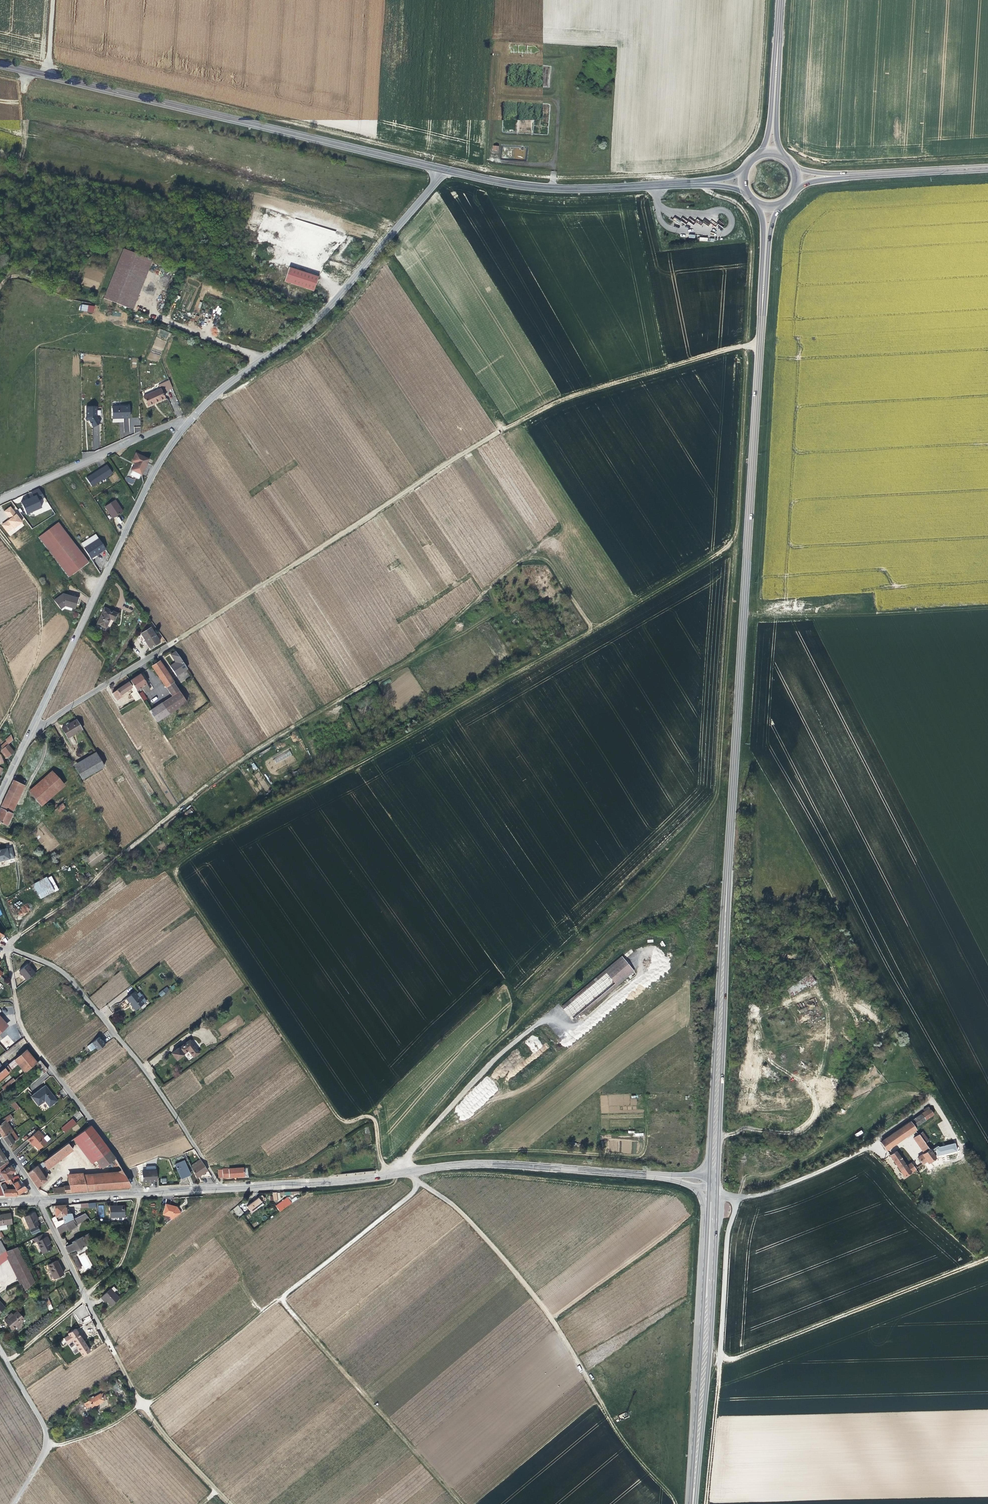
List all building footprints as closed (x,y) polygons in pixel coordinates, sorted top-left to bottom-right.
[(511,159),(525,159),(525,148),(512,148),(511,159)] [(135,311),(155,262),(126,250),(106,299),(135,311)] [(312,291),(317,276),(287,267),(283,282),(312,291)] [(99,282),(84,278),(82,285),(97,290),(99,282)] [(93,313),(95,307),(81,303),(79,310),(93,313)] [(158,336),(167,339),(169,332),(160,329),(158,336)] [(150,352),(148,358),(159,361),(160,355),(150,352)] [(150,407),(166,399),(162,390),(146,398),(150,407)] [(112,406),(112,419),(131,418),(130,405),(112,406)] [(91,421),(91,425),(99,426),(99,415),(100,415),(101,410),(97,410),(97,406),(86,406),(86,420),(91,421)] [(148,461),(135,454),(131,462),(134,464),(131,471),(141,476),(148,461)] [(86,477),(91,487),(113,474),(107,464),(86,477)] [(125,481),(132,484),(135,480),(127,476),(125,481)] [(21,501),(27,515),(43,508),(39,500),(44,498),(40,487),(27,493),(29,498),(21,501)] [(43,509),(46,507),(47,510),(50,509),(46,498),(40,500),(43,509)] [(113,519),(123,513),(115,501),(105,507),(113,519)] [(10,536),(25,525),(11,506),(4,511),(9,519),(1,524),(10,536)] [(58,523),(38,537),(69,578),(88,563),(58,523)] [(81,543),(91,559),(106,550),(96,533),(81,543)] [(78,602),(63,594),(54,601),(60,609),(65,605),(74,610),(78,602)] [(114,613),(102,607),(94,622),(103,626),(107,618),(111,619),(114,613)] [(147,649),(156,643),(148,629),(138,635),(147,649)] [(185,669),(173,652),(169,655),(174,663),(168,667),(174,676),(185,669)] [(185,702),(172,683),(158,662),(151,667),(170,696),(160,703),(167,714),(185,702)] [(138,675),(128,681),(135,691),(139,688),(143,694),(148,690),(138,675)] [(139,698),(135,691),(128,681),(114,690),(113,688),(110,690),(111,692),(110,693),(115,700),(120,697),(119,695),(129,688),(133,695),(131,696),(134,701),(139,698)] [(167,714),(160,703),(148,711),(155,723),(167,714)] [(66,739),(81,730),(75,720),(60,729),(66,739)] [(11,740),(9,735),(3,740),(4,741),(0,745),(0,751),(5,758),(11,752),(5,745),(11,740)] [(276,763),(292,754),(289,749),(274,758),(276,763)] [(79,780),(102,767),(94,753),(71,766),(79,780)] [(72,778),(59,762),(26,791),(28,794),(34,790),(43,800),(37,805),(39,807),(72,778)] [(13,777),(0,804),(0,824),(4,826),(9,814),(7,813),(22,782),(13,777)] [(43,800),(34,790),(28,794),(37,805),(43,800)] [(57,813),(63,808),(60,804),(54,809),(57,813)] [(11,854),(9,844),(4,845),(0,845),(0,857),(11,854)] [(92,867),(106,856),(100,848),(86,859),(92,867)] [(49,888),(44,878),(31,885),(36,895),(49,888)] [(634,971),(621,956),(570,999),(582,1015),(634,971)] [(25,981),(33,975),(25,965),(17,972),(25,981)] [(792,998),(816,981),(810,973),(786,990),(792,998)] [(166,986),(158,994),(162,997),(170,990),(166,986)] [(131,1004),(132,1005),(140,999),(133,992),(125,999),(130,1004),(131,1004)] [(134,1008),(142,1002),(140,999),(132,1005),(134,1008)] [(582,1015),(570,999),(505,1053),(508,1057),(517,1069),(582,1015)] [(113,1011),(110,1014),(107,1011),(103,1014),(110,1023),(118,1017),(113,1011)] [(96,1051),(103,1046),(97,1038),(90,1044),(96,1051)] [(189,1057),(194,1053),(185,1040),(174,1048),(179,1054),(184,1050),(189,1057)] [(35,1063),(38,1061),(27,1048),(24,1050),(35,1063)] [(12,1060),(23,1073),(34,1064),(35,1063),(24,1050),(12,1060)] [(35,1063),(34,1064),(39,1071),(41,1074),(46,1070),(38,1061),(35,1063)] [(5,1066),(0,1070),(0,1079),(9,1071),(5,1066)] [(13,1081),(11,1079),(6,1084),(0,1088),(2,1090),(13,1081)] [(48,1094),(50,1093),(44,1086),(29,1097),(37,1107),(43,1102),(48,1108),(55,1103),(48,1094)] [(55,1103),(57,1102),(50,1093),(48,1094),(55,1103)] [(18,1108),(11,1100),(7,1102),(14,1111),(18,1108)] [(929,1108),(923,1112),(879,1142),(885,1151),(915,1130),(913,1128),(933,1114),(929,1108)] [(11,1132),(4,1121),(10,1117),(8,1115),(0,1120),(0,1136),(1,1138),(11,1132)] [(63,1134),(74,1124),(70,1120),(59,1129),(63,1134)] [(106,1164),(113,1159),(88,1126),(26,1174),(35,1187),(44,1181),(38,1171),(43,1167),(46,1170),(71,1151),(71,1150),(76,1146),(80,1143),(94,1161),(100,1169),(106,1164)] [(16,1140),(11,1132),(1,1138),(7,1146),(16,1140)] [(45,1144),(41,1140),(41,1139),(35,1132),(25,1141),(29,1145),(30,1144),(33,1147),(36,1151),(45,1144)] [(923,1132),(914,1138),(923,1153),(918,1157),(924,1167),(937,1159),(924,1139),(926,1138),(923,1132)] [(637,1142),(609,1139),(608,1151),(631,1153),(631,1149),(636,1150),(637,1142)] [(89,1164),(94,1161),(80,1143),(76,1146),(89,1164)] [(937,1156),(957,1151),(955,1143),(935,1148),(937,1156)] [(912,1162),(907,1165),(898,1150),(890,1155),(905,1178),(917,1170),(912,1162)] [(123,1177),(113,1159),(106,1164),(111,1173),(81,1176),(81,1174),(65,1175),(66,1179),(82,1178),(82,1179),(123,1177)] [(209,1177),(198,1160),(188,1166),(194,1179),(197,1176),(198,1179),(209,1177)] [(183,1175),(187,1173),(181,1161),(173,1165),(179,1179),(184,1176),(183,1175)] [(5,1181),(9,1179),(11,1178),(9,1174),(13,1172),(6,1162),(0,1166),(0,1183),(5,1181)] [(141,1181),(155,1181),(154,1171),(140,1171),(141,1181)] [(16,1177),(11,1178),(9,1179),(11,1184),(13,1188),(13,1190),(14,1193),(15,1195),(18,1195),(26,1191),(16,1177)] [(129,1186),(123,1177),(82,1179),(82,1178),(66,1179),(64,1180),(65,1186),(66,1185),(67,1185),(67,1187),(57,1188),(57,1190),(51,1190),(51,1191),(52,1194),(127,1189),(129,1186)] [(13,1190),(6,1190),(4,1189),(3,1186),(2,1185),(0,1186),(0,1189),(1,1191),(2,1196),(15,1196),(15,1195),(14,1193),(13,1190)] [(267,1196),(264,1193),(259,1196),(252,1202),(256,1206),(267,1196)] [(293,1200),(289,1195),(278,1203),(282,1209),(293,1201),(293,1200)] [(175,1205),(164,1203),(162,1214),(169,1216),(172,1219),(180,1212),(175,1205)] [(54,1218),(59,1217),(59,1224),(61,1223),(62,1225),(71,1220),(69,1214),(67,1212),(66,1209),(64,1209),(64,1206),(53,1207),(54,1218)] [(123,1218),(123,1207),(108,1207),(108,1218),(123,1218)] [(241,1214),(235,1207),(232,1210),(238,1217),(241,1214)] [(30,1213),(21,1218),(26,1230),(35,1226),(32,1220),(33,1220),(30,1213)] [(10,1225),(9,1214),(0,1215),(0,1227),(10,1225)] [(87,1219),(83,1214),(72,1220),(75,1226),(87,1219)] [(72,1220),(71,1220),(62,1225),(65,1230),(66,1232),(75,1227),(75,1226),(72,1220)] [(65,1230),(62,1225),(58,1227),(55,1230),(58,1235),(65,1230)] [(35,1226),(26,1230),(28,1236),(38,1232),(35,1226)] [(41,1235),(32,1239),(33,1243),(35,1242),(41,1254),(49,1250),(47,1245),(46,1243),(47,1242),(45,1237),(42,1239),(41,1235)] [(85,1246),(81,1238),(71,1243),(71,1244),(64,1248),(67,1253),(74,1250),(75,1252),(81,1249),(80,1248),(85,1246)] [(8,1259),(23,1292),(33,1282),(16,1248),(5,1252),(8,1259)] [(57,1268),(55,1262),(46,1266),(52,1280),(61,1275),(59,1271),(60,1270),(58,1267),(57,1268)] [(120,1298),(111,1288),(101,1296),(105,1300),(106,1299),(111,1305),(120,1298)] [(17,1322),(21,1318),(14,1311),(9,1314),(1,1320),(8,1329),(12,1326),(13,1327),(18,1323),(17,1322)] [(84,1355),(91,1350),(76,1328),(69,1332),(70,1334),(66,1337),(69,1343),(74,1340),(84,1355)] [(89,1398),(89,1399),(87,1400),(88,1402),(84,1404),(87,1408),(91,1406),(91,1408),(102,1400),(101,1399),(105,1397),(99,1389),(88,1396),(89,1398)]
